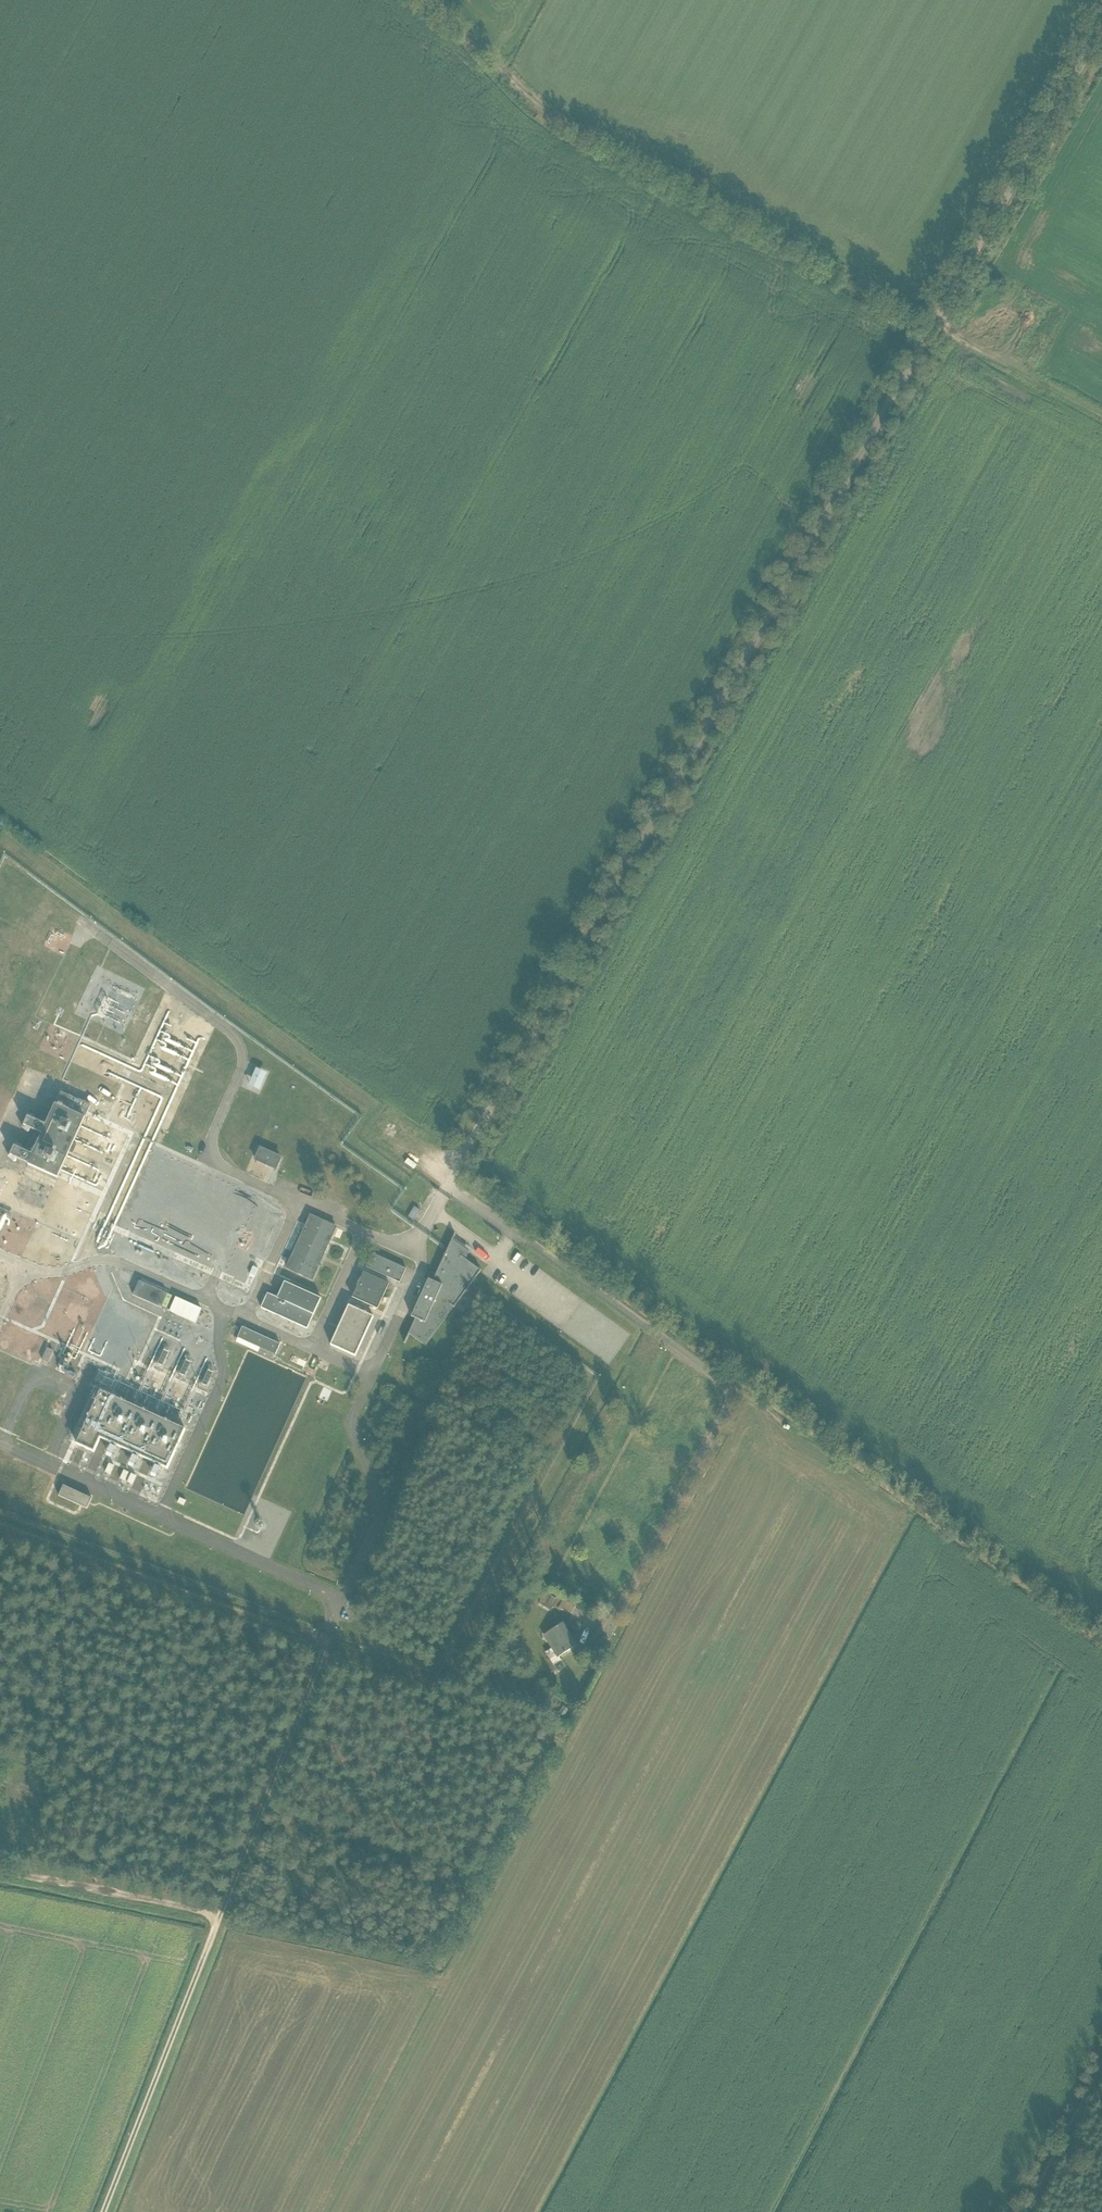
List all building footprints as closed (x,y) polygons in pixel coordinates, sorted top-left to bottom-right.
[(169,1035),(163,1050),(180,1056),(176,1064),(187,1068),(195,1045),(169,1035)] [(156,1078),(179,1081),(181,1068),(157,1064),(156,1078)] [(249,1085),(259,1090),(267,1073),(256,1068),(249,1085)] [(90,1105),(60,1092),(50,1114),(43,1111),(38,1122),(35,1120),(35,1116),(27,1115),(26,1120),(21,1128),(27,1133),(30,1130),(41,1135),(37,1144),(30,1141),(25,1152),(21,1150),(21,1145),(14,1144),(13,1149),(8,1158),(15,1163),(17,1159),(28,1164),(27,1165),(58,1179),(69,1153),(73,1155),(77,1145),(73,1144),(90,1105)] [(260,1147),(254,1160),(276,1171),(282,1157),(260,1147)] [(22,1255),(37,1220),(0,1205),(0,1246),(22,1255)] [(408,1217),(413,1220),(420,1210),(414,1207),(408,1217)] [(313,1281),(336,1227),(310,1215),(285,1269),(313,1281)] [(455,1235),(454,1235),(448,1247),(433,1282),(428,1280),(411,1316),(415,1318),(404,1343),(405,1343),(409,1334),(425,1347),(453,1308),(454,1308),(472,1283),(481,1271),(465,1260),(469,1251),(453,1239),(455,1235)] [(366,1267),(399,1283),(406,1269),(373,1253),(366,1267)] [(389,1284),(364,1272),(352,1298),(377,1309),(380,1303),(385,1304),(387,1299),(383,1297),(389,1284)] [(132,1296),(161,1309),(167,1294),(139,1281),(132,1296)] [(321,1299),(284,1282),(277,1298),(267,1293),(260,1308),(307,1329),(321,1299)] [(175,1297),(169,1311),(195,1323),(201,1309),(175,1297)] [(331,1345),(355,1356),(373,1316),(349,1306),(331,1345)] [(242,1327),(237,1338),(238,1338),(236,1342),(258,1352),(259,1348),(275,1356),(280,1344),(242,1327)] [(42,1360),(48,1363),(53,1351),(47,1348),(42,1360)] [(182,1374),(194,1379),(202,1359),(190,1354),(182,1374)] [(167,1469),(185,1430),(100,1391),(76,1444),(94,1452),(100,1439),(167,1469)] [(140,1489),(144,1478),(138,1475),(134,1487),(140,1489)] [(58,1496),(86,1509),(91,1499),(63,1486),(58,1496)] [(538,1603),(550,1611),(557,1600),(545,1593),(538,1603)] [(559,1608),(571,1614),(576,1605),(564,1599),(559,1608)] [(561,1623),(544,1635),(553,1647),(545,1652),(551,1661),(559,1656),(559,1657),(576,1646),(561,1623)]
